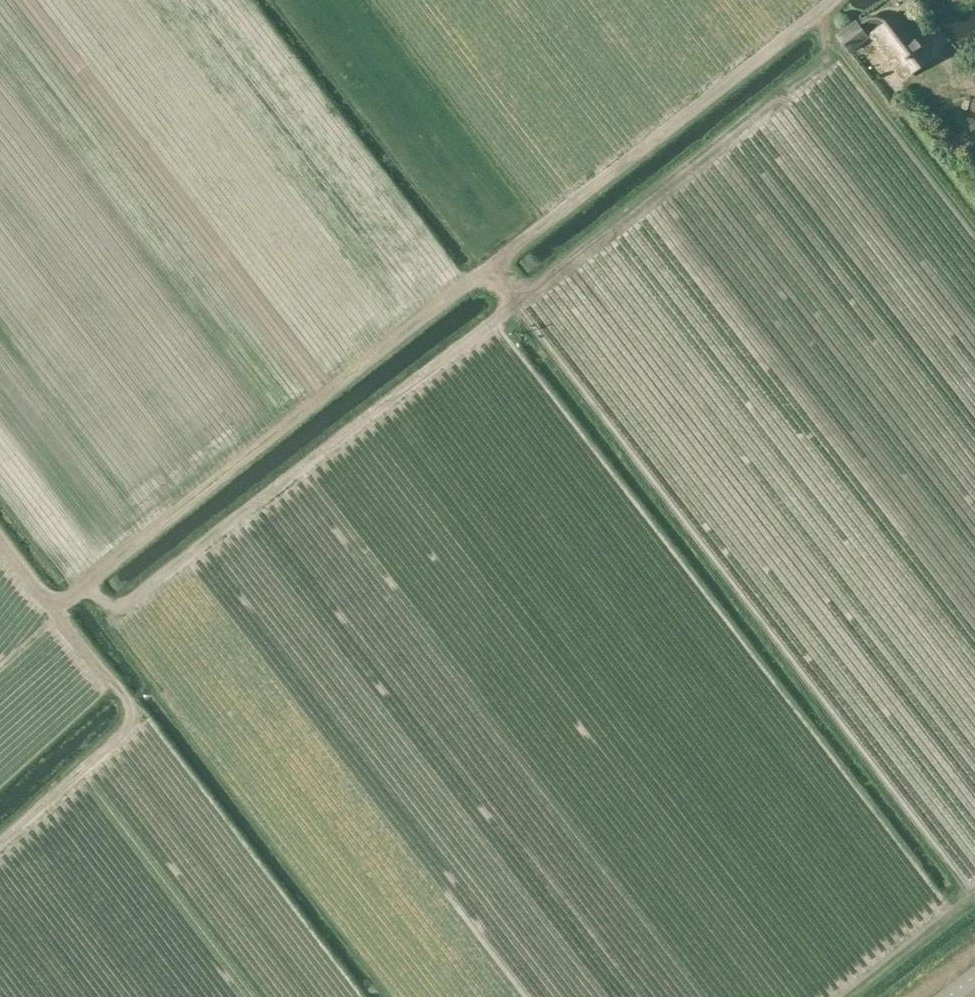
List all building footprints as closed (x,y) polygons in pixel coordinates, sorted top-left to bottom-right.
[(866,18),(863,21),(860,24),(856,18),(835,34),(851,54),(873,37),(904,76),(930,56),(905,22),(908,20),(900,9),(889,19),(885,16),(882,15),(878,15),(873,15),(870,16),(866,18)]
